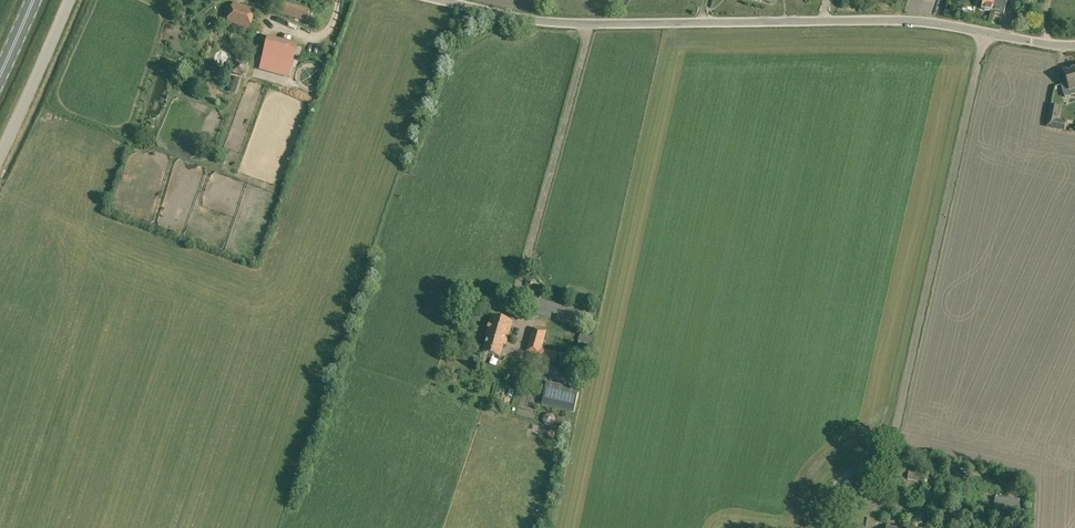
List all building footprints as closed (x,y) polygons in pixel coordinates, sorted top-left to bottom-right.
[(277,13),(307,22),(310,9),(280,0),(277,13)] [(982,9),(993,12),(996,0),(984,0),(982,9)] [(993,12),(1003,15),(1008,0),(996,0),(993,12)] [(226,25),(249,32),(256,8),(233,2),(226,25)] [(259,70),(289,78),(295,54),(266,46),(259,70)] [(1065,97),(1074,94),(1074,90),(1074,88),(1074,68),(1064,71),(1067,82),(1061,84),(1065,97)] [(148,105),(143,121),(150,123),(155,108),(148,105)] [(1046,127),(1064,131),(1066,122),(1057,120),(1059,107),(1050,105),(1046,127)] [(578,320),(580,310),(535,297),(531,313),(550,318),(552,313),(578,320)] [(483,354),(500,359),(504,346),(506,347),(513,323),(492,317),(485,338),(487,339),(483,354)] [(547,331),(533,327),(526,351),(539,355),(538,357),(554,362),(557,353),(542,348),(547,331)] [(577,346),(589,350),(593,335),(581,332),(577,346)] [(532,378),(541,381),(542,374),(534,372),(532,378)] [(541,406),(574,414),(579,391),(547,383),(541,406)] [(908,479),(924,482),(925,474),(909,472),(908,479)] [(913,523),(926,525),(928,510),(915,508),(913,523)]
